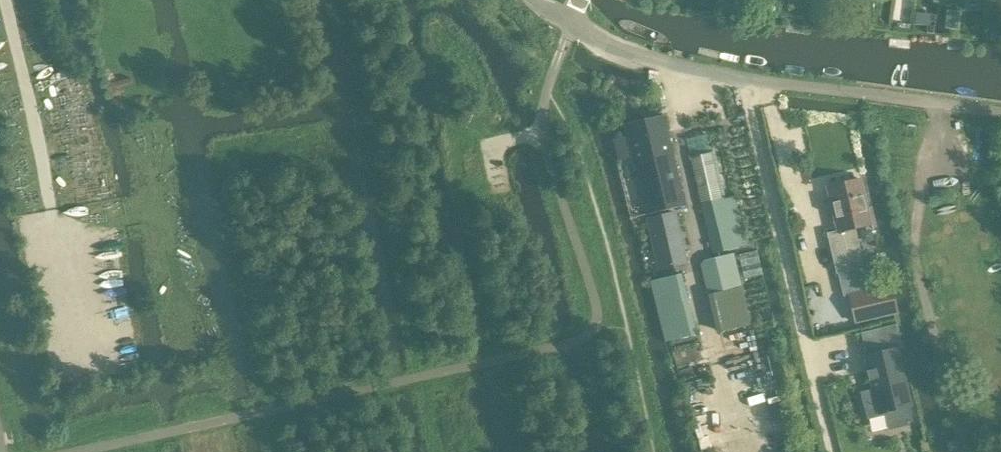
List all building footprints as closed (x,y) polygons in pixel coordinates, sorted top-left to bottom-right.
[(948,11),(946,27),(958,29),(960,12),(948,11)] [(627,138),(616,140),(620,158),(632,155),(647,216),(648,216),(685,207),(663,117),(624,125),(627,138)] [(710,153),(689,158),(713,254),(746,246),(735,197),(720,200),(710,153)] [(868,292),(862,268),(864,268),(854,229),(871,225),(860,180),(827,188),(837,232),(827,234),(836,274),(857,269),(862,293),(849,296),(855,323),(896,314),(890,286),(868,292)] [(649,218),(646,219),(648,229),(654,257),(658,272),(688,265),(686,255),(677,212),(649,218)] [(704,261),(700,265),(708,297),(713,295),(742,289),(733,254),(704,261)] [(875,330),(881,353),(896,350),(902,348),(896,325),(875,330)] [(860,393),(867,419),(868,419),(868,416),(887,412),(891,428),(893,427),(893,426),(912,422),(896,350),(881,353),(866,357),(870,371),(866,372),(868,382),(872,381),(874,390),(860,393)]
